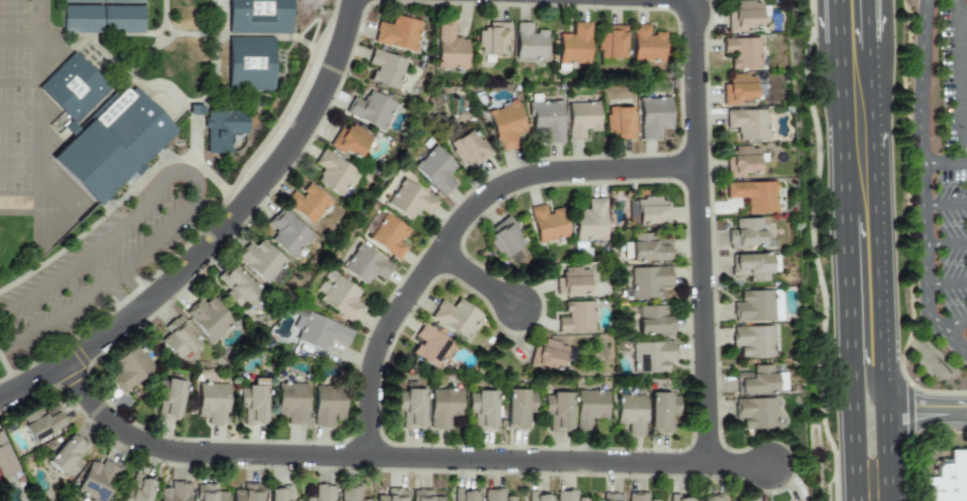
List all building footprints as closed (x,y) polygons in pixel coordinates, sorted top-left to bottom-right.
[(234,33),(234,0),(293,0),(293,34),(234,33)] [(764,1),(735,1),(735,10),(725,10),(725,32),(756,32),(756,20),(764,20),(764,1)] [(67,8),(104,8),(104,35),(66,34),(67,8)] [(107,8),(145,9),(145,35),(107,35),(107,8)] [(387,24),(376,22),(371,43),(414,53),(421,22),(389,15),(387,24)] [(436,70),(467,70),(467,39),(456,39),(456,20),(436,20),(436,70)] [(508,55),(508,23),(478,23),(478,63),(497,63),(497,55),(508,55)] [(535,23),(514,23),(514,59),(546,59),(546,33),(535,33),(535,23)] [(589,23),(568,23),(568,33),(557,33),(557,72),(567,72),(567,63),(589,63),(589,23)] [(632,24),(632,64),(663,64),(663,34),(652,34),(652,24),(632,24)] [(624,25),(606,25),(606,34),(598,34),(598,65),(615,65),(615,58),(624,58),(624,25)] [(732,69),(758,69),(758,37),(722,37),(722,59),(732,59),(732,69)] [(233,41),(275,42),(275,91),(233,91),(233,41)] [(397,90),(406,59),(372,49),(366,69),(375,72),(372,83),(397,90)] [(40,90),(74,56),(109,91),(74,125),(40,90)] [(721,106),(755,106),(755,74),(730,74),(730,84),(721,84),(721,106)] [(95,127),(133,89),(175,132),(137,170),(95,127)] [(354,94),(344,114),(383,132),(397,103),(368,89),(364,98),(354,94)] [(530,133),(541,133),(542,143),(562,142),(561,103),(539,104),(539,94),(530,94),(530,133)] [(639,139),(660,139),(660,128),(670,128),(670,96),(639,96),(639,139)] [(518,148),(516,137),(525,134),(517,101),(485,109),(497,153),(518,148)] [(568,139),(588,139),(588,129),(598,129),(598,102),(568,102),(568,139)] [(632,106),(606,106),(606,139),(632,139),(632,106)] [(768,140),(768,110),(725,110),(725,130),(736,130),(736,140),(768,140)] [(211,114),(249,115),(249,135),(233,135),(233,155),(210,155),(211,114)] [(373,136),(345,119),(329,146),(357,162),(373,136)] [(460,170),(488,157),(473,127),(458,134),(451,119),(438,126),(460,170)] [(56,166),(94,128),(136,171),(98,209),(56,166)] [(456,167),(434,144),(411,167),(441,196),(456,182),(448,174),(456,167)] [(733,155),(725,155),(725,178),(755,177),(755,166),(765,166),(765,155),(758,155),(758,146),(733,146),(733,155)] [(319,171),(313,182),(342,198),(358,169),(321,149),(311,166),(319,171)] [(425,219),(437,200),(401,177),(383,204),(410,221),(415,213),(425,219)] [(776,181),(725,182),(725,203),(745,202),(746,213),(776,212),(776,181)] [(332,201),(311,184),(304,192),(297,186),(283,202),(312,226),(332,201)] [(604,197),(583,198),(584,209),(573,210),(574,241),(605,241),(604,197)] [(629,225),(667,225),(667,197),(629,197),(629,225)] [(528,208),(537,244),(568,236),(561,210),(550,213),(548,203),(528,208)] [(266,223),(275,230),(268,239),(293,259),(313,234),(280,207),(266,223)] [(409,242),(400,237),(406,227),(377,208),(360,236),(397,260),(409,242)] [(489,229),(494,235),(486,242),(502,261),(527,241),(506,215),(489,229)] [(727,249),(764,249),(764,217),(737,218),(737,229),(727,229),(727,249)] [(669,260),(669,241),(655,241),(654,233),(631,233),(631,243),(627,243),(628,262),(669,260)] [(280,283),(287,274),(280,268),(287,260),(263,240),(257,248),(248,242),(235,258),(267,285),(273,278),(280,283)] [(392,265),(356,241),(338,268),(365,286),(371,277),(380,283),(392,265)] [(742,282),(769,282),(769,271),(777,271),(777,253),(730,253),(730,273),(741,273),(742,282)] [(260,291),(232,262),(218,276),(228,287),(222,293),(240,310),(260,291)] [(671,286),(670,266),(630,267),(631,289),(622,290),(622,299),(661,298),(661,287),(671,286)] [(587,268),(565,268),(565,276),(554,276),(554,295),(587,295),(587,268)] [(314,290),(321,294),(316,302),(353,325),(364,307),(356,302),(362,291),(326,269),(314,290)] [(741,291),(742,302),(731,302),(732,322),(780,321),(779,289),(741,291)] [(439,299),(427,319),(464,341),(481,314),(454,297),(449,305),(439,299)] [(199,299),(184,314),(212,343),(235,321),(213,298),(206,306),(199,299)] [(593,332),(593,301),(567,301),(567,312),(557,312),(557,332),(593,332)] [(673,337),(672,315),(662,315),(662,306),(633,306),(633,326),(640,326),(640,337),(673,337)] [(293,340),(320,352),(324,342),(344,350),(352,330),(305,311),(293,340)] [(190,359),(205,345),(179,317),(156,338),(176,360),(184,352),(190,359)] [(412,356),(434,370),(453,342),(422,322),(411,339),(419,345),(412,356)] [(730,347),(741,347),(741,357),(778,357),(778,326),(730,326),(730,347)] [(568,345),(542,338),(539,348),(533,346),(527,365),(559,374),(568,345)] [(673,341),(632,341),(632,373),(664,373),(664,362),(673,362),(673,341)] [(116,372),(110,377),(123,394),(154,368),(134,344),(110,364),(116,372)] [(773,365),(747,365),(747,374),(734,375),(735,394),(784,393),(784,374),(773,374),(773,365)] [(155,414),(179,418),(185,382),(161,377),(155,414)] [(265,425),(265,379),(247,379),(247,387),(237,387),(237,413),(245,413),(245,425),(265,425)] [(228,381),(195,381),(195,415),(206,415),(206,424),(228,424),(228,381)] [(286,423),(306,423),(306,383),(275,383),(275,413),(286,413),(286,423)] [(313,427),(333,427),(333,417),(343,417),(343,385),(313,385),(313,427)] [(424,389),(396,389),(396,416),(404,416),(404,428),(424,428),(424,389)] [(460,389),(429,389),(429,429),(449,429),(450,418),(460,418),(460,389)] [(533,389),(505,389),(505,429),(524,429),(524,411),(533,411),(533,389)] [(495,428),(495,390),(467,390),(467,417),(476,417),(476,428),(495,428)] [(607,421),(607,390),(576,390),(576,431),(595,431),(595,421),(607,421)] [(551,432),(571,432),(571,392),(543,392),(543,420),(551,420),(551,432)] [(676,421),(676,392),(648,392),(648,432),(667,432),(667,421),(676,421)] [(644,395),(616,395),(616,424),(625,424),(625,434),(644,434),(644,395)] [(774,397),(734,398),(734,419),(744,419),(745,430),(775,429),(774,397)] [(41,406),(18,418),(30,443),(66,424),(56,406),(44,412),(41,406)] [(19,471),(1,430),(0,430),(0,479),(19,471)] [(86,445),(72,432),(44,460),(65,480),(85,460),(79,454),(86,445)] [(949,460),(934,461),(934,477),(923,477),(924,500),(966,500),(966,449),(949,449),(949,460)] [(102,459),(99,467),(88,463),(75,492),(95,500),(106,500),(121,467),(102,459)] [(120,500),(150,500),(153,479),(135,477),(133,494),(121,492),(120,500)] [(189,482),(168,482),(168,491),(157,491),(157,500),(189,500),(189,482)] [(226,494),(216,494),(216,483),(195,483),(195,500),(226,500),(226,494)] [(240,484),(240,492),(231,492),(231,500),(261,500),(261,484),(240,484)] [(333,484),(313,484),(313,495),(302,495),(302,500),(333,500),(333,484)] [(296,497),(287,497),(287,486),(267,486),(267,500),(296,500),(296,497)] [(370,498),(359,497),(360,487),(340,486),(340,500),(370,500),(370,498)] [(406,488),(385,488),(385,498),(374,498),(374,500),(406,500),(406,488)] [(442,499),(432,499),(432,489),(412,489),(412,500),(442,500),(442,499)] [(514,499),(503,499),(503,489),(483,489),(483,500),(514,500),(514,499)] [(575,500),(576,490),(555,490),(555,500),(586,500),(575,500)] [(475,491),(456,491),(456,500),(475,500),(475,491)] [(621,493),(601,493),(601,500),(621,500),(621,493)] [(626,493),(626,500),(648,500),(648,493),(626,493)]
